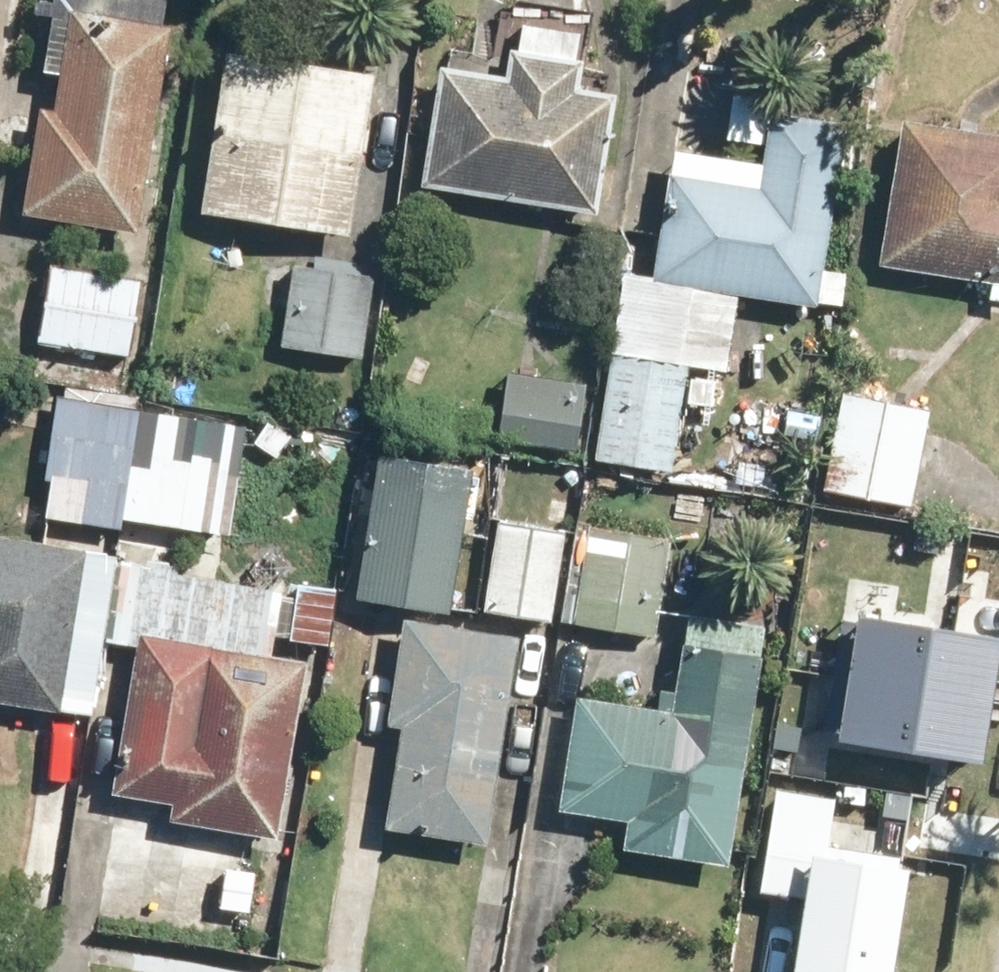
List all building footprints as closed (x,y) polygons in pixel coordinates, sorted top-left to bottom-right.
[(32,222),(131,235),(157,38),(58,25),(32,222)] [(430,190),(585,211),(602,88),(447,66),(430,190)] [(202,213),(335,234),(358,89),(224,68),(202,213)] [(736,295),(804,307),(822,207),(821,207),(834,131),(765,119),(752,193),(671,179),(653,279),(736,294),(736,295)] [(889,259),(998,275),(998,159),(905,146),(889,259)] [(355,357),(364,283),(290,273),(280,348),(355,357)] [(57,278),(45,337),(122,353),(134,293),(57,278)] [(614,360),(598,462),(670,473),(686,372),(614,360)] [(503,383),(496,437),(561,445),(568,391),(503,383)] [(845,405),(828,481),(904,498),(921,423),(845,405)] [(60,415),(49,461),(114,477),(126,431),(60,415)] [(143,442),(133,523),(225,534),(236,454),(143,442)] [(380,463),(360,597),(444,610),(464,475),(380,463)] [(496,532),(484,611),(546,621),(558,542),(496,532)] [(593,537),(578,622),(651,634),(665,549),(593,537)] [(71,562),(0,553),(0,705),(50,712),(71,562)] [(859,611),(838,730),(978,754),(998,635),(859,611)] [(478,846),(503,644),(406,632),(382,834),(478,846)] [(284,667),(137,648),(118,789),(266,809),(284,667)] [(685,648),(672,724),(582,710),(568,807),(656,820),(651,847),(716,858),(750,659),(685,648)] [(904,866),(808,851),(788,971),(887,971),(904,866)]
